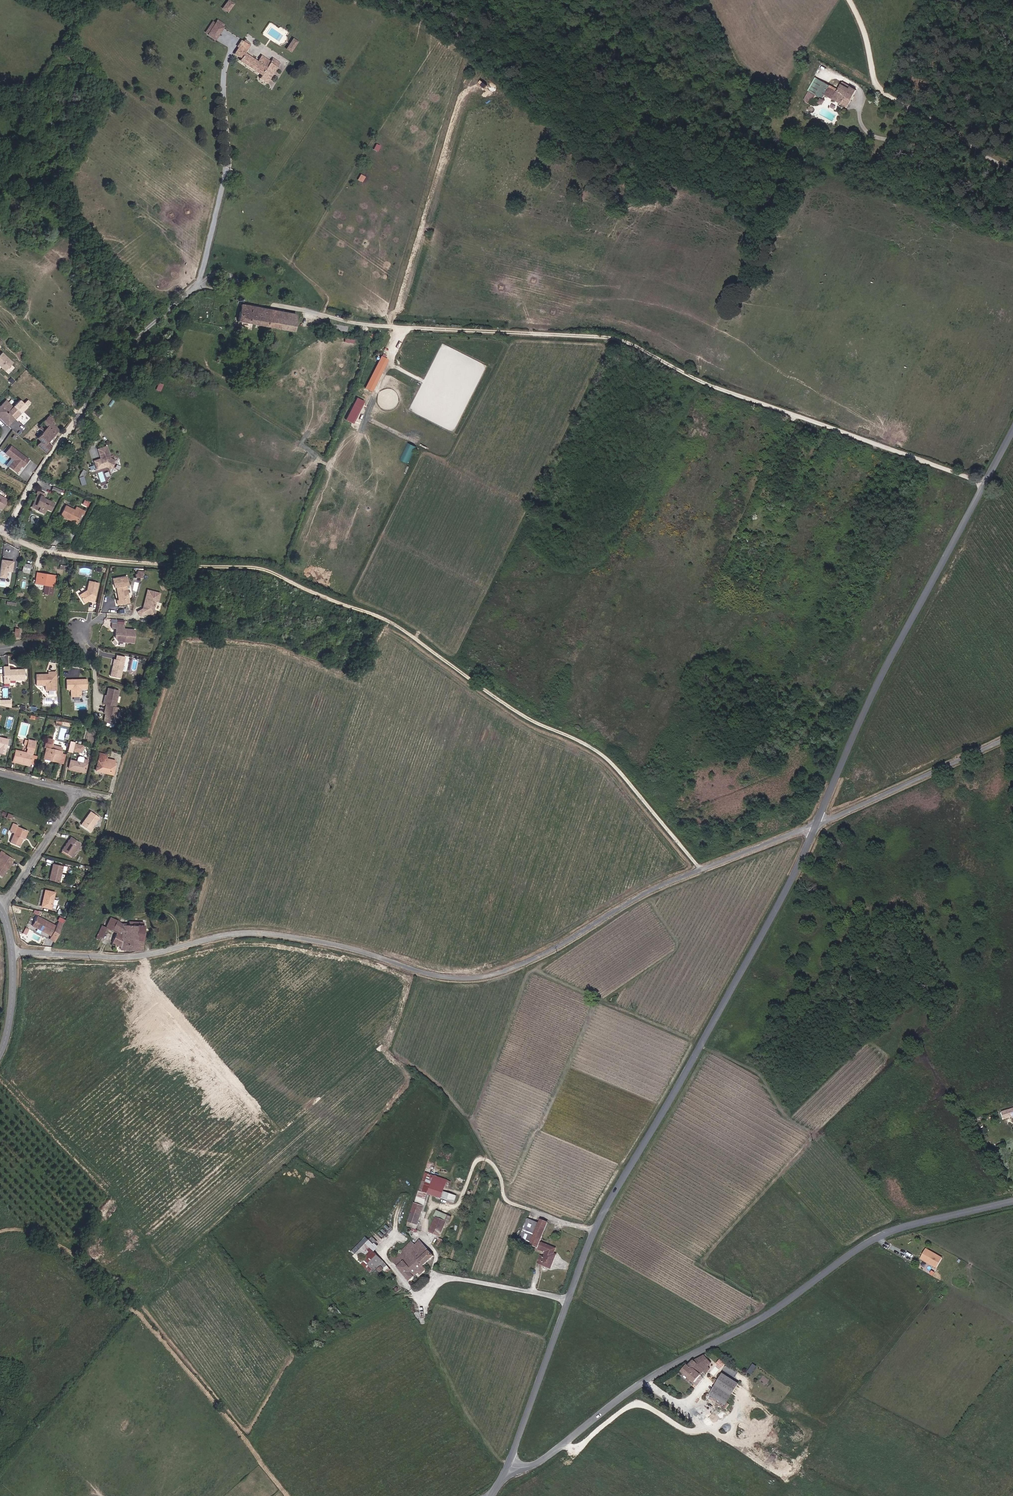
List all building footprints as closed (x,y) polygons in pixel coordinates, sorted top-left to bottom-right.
[(236,3),(231,0),(228,0),(222,8),(229,13),(236,3)] [(208,35),(215,40),(224,27),(216,22),(208,35)] [(293,37),(285,48),(291,52),(299,41),(293,37)] [(266,68),(257,61),(244,53),(249,46),(242,41),(234,54),(241,58),(239,61),(261,75),(259,78),(267,84),(280,63),(272,58),(270,62),(266,68)] [(266,68),(270,62),(261,55),(257,61),(266,68)] [(815,95),(822,82),(816,78),(809,91),(815,95)] [(838,90),(837,92),(829,88),(830,86),(822,82),(815,95),(809,91),(804,100),(811,104),(816,95),(821,98),(819,103),(822,105),(825,100),(823,99),(825,95),(832,99),(847,107),(856,90),(842,82),(838,90)] [(293,331),(296,315),(241,305),(237,321),(293,331)] [(0,355),(0,365),(6,371),(14,363),(3,352),(0,355)] [(380,355),(366,389),(373,392),(387,358),(380,355)] [(32,389),(38,382),(30,375),(24,381),(32,389)] [(29,404),(27,401),(24,404),(20,400),(13,407),(5,400),(0,406),(0,419),(7,426),(29,404)] [(47,443),(59,430),(51,423),(54,420),(52,417),(53,416),(52,415),(52,414),(51,414),(50,414),(46,419),(42,422),(47,427),(36,439),(40,442),(36,445),(46,454),(51,446),(47,443)] [(401,460),(410,463),(417,446),(408,442),(401,460)] [(16,460),(10,466),(18,472),(22,467),(24,468),(30,460),(12,446),(7,453),(16,460)] [(110,458),(106,446),(97,449),(100,459),(101,461),(94,464),(96,470),(106,467),(111,469),(115,461),(110,458)] [(35,506),(39,496),(40,496),(42,493),(37,491),(35,494),(37,495),(31,508),(38,511),(39,507),(35,506)] [(51,511),(54,503),(44,498),(45,494),(42,493),(40,496),(39,496),(35,506),(39,507),(38,511),(37,511),(44,514),(46,509),(51,511)] [(76,524),(81,514),(83,515),(85,511),(76,507),(74,510),(65,505),(60,516),(76,524)] [(13,562),(1,560),(0,568),(0,577),(5,578),(7,571),(11,572),(13,562)] [(29,572),(31,564),(24,563),(23,571),(29,572)] [(52,595),(55,576),(39,574),(37,584),(45,585),(46,586),(45,594),(52,595)] [(129,603),(126,586),(128,585),(126,576),(112,579),(114,587),(118,587),(118,589),(116,590),(118,600),(116,601),(117,605),(129,603)] [(94,602),(98,583),(89,581),(87,590),(79,595),(84,604),(87,602),(87,600),(89,600),(90,601),(94,602)] [(153,610),(154,607),(155,607),(155,605),(154,604),(155,602),(158,602),(160,594),(147,590),(143,606),(144,608),(137,612),(140,617),(146,613),(147,614),(152,615),(155,614),(155,610),(153,610)] [(133,643),(134,630),(123,629),(124,625),(112,624),(111,628),(115,628),(115,639),(117,642),(133,643)] [(120,678),(124,657),(116,656),(115,660),(114,659),(110,676),(120,678)] [(8,667),(2,667),(3,683),(9,683),(9,680),(24,680),(24,670),(8,670),(8,667)] [(56,690),(56,672),(48,672),(48,674),(36,675),(36,685),(45,685),(45,690),(56,690)] [(86,689),(86,680),(66,680),(66,688),(70,687),(70,690),(70,697),(81,697),(80,689),(86,689)] [(114,724),(118,708),(115,707),(119,691),(107,688),(106,696),(104,701),(103,700),(102,704),(105,705),(104,709),(106,709),(105,714),(103,722),(114,724)] [(61,754),(62,752),(61,751),(50,749),(51,745),(53,739),(46,738),(44,747),(46,748),(43,759),(59,762),(61,754)] [(30,764),(32,755),(35,742),(28,740),(26,748),(27,749),(26,753),(15,750),(12,760),(30,764)] [(81,753),(83,746),(74,744),(72,751),(81,753)] [(112,775),(115,765),(113,765),(105,763),(106,759),(107,755),(99,753),(95,771),(112,775)] [(85,772),(88,760),(83,759),(82,763),(70,760),(68,768),(85,772)] [(92,828),(99,818),(90,811),(80,825),(90,832),(93,829),(92,828)] [(24,840),(28,831),(17,827),(17,825),(13,824),(9,831),(14,833),(10,842),(19,846),(22,839),(24,840)] [(71,856),(80,844),(70,837),(62,850),(71,856)] [(13,859),(11,859),(1,852),(0,853),(0,858),(1,859),(0,861),(0,876),(1,876),(13,859)] [(59,882),(63,866),(53,864),(49,880),(59,882)] [(50,909),(54,893),(45,890),(41,907),(50,909)] [(51,936),(56,926),(37,916),(33,924),(48,932),(47,934),(51,936)] [(143,950),(143,922),(129,922),(129,925),(122,925),(117,921),(110,918),(105,927),(101,925),(95,938),(98,940),(99,937),(101,938),(106,928),(116,933),(112,942),(121,947),(121,950),(143,950)] [(48,932),(33,924),(32,926),(47,934),(48,932)] [(1001,1111),(1004,1119),(1012,1116),(1012,1107),(1001,1111)] [(417,1224),(427,1194),(441,1198),(443,1192),(445,1186),(447,1180),(425,1173),(409,1221),(417,1224)] [(454,1202),(455,1196),(443,1192),(441,1198),(454,1202)] [(447,1215),(437,1211),(435,1216),(436,1217),(445,1221),(447,1215)] [(445,1221),(436,1217),(430,1232),(440,1236),(446,1221),(445,1221)] [(531,1244),(539,1223),(528,1219),(519,1241),(530,1246),(531,1244)] [(548,1222),(541,1220),(539,1223),(531,1244),(538,1247),(540,1242),(548,1222)] [(377,1242),(372,1237),(357,1253),(366,1263),(368,1265),(377,1255),(374,1252),(378,1247),(375,1244),(377,1242)] [(427,1249),(419,1241),(415,1246),(411,1242),(401,1251),(414,1266),(418,1262),(423,1266),(433,1256),(427,1249)] [(556,1249),(542,1243),(539,1250),(544,1251),(544,1250),(546,1251),(544,1257),(540,1256),(537,1263),(551,1268),(556,1255),(554,1254),(556,1249)] [(937,1268),(942,1258),(926,1249),(923,1253),(926,1255),(923,1260),(937,1268)] [(414,1266),(401,1251),(395,1257),(393,1255),(389,1259),(397,1266),(404,1274),(414,1266)] [(390,1268),(385,1263),(377,1255),(368,1265),(366,1263),(363,1266),(370,1273),(376,1267),(380,1272),(383,1270),(385,1272),(390,1268)] [(423,1266),(418,1262),(414,1266),(404,1274),(409,1280),(418,1272),(420,1271),(422,1273),(426,1269),(423,1266)] [(708,1371),(706,1369),(708,1367),(711,1363),(704,1355),(692,1361),(688,1366),(687,1364),(681,1371),(694,1382),(701,1374),(704,1371),(706,1374),(708,1371)] [(753,1363),(748,1372),(752,1374),(757,1365),(753,1363)] [(725,1405),(739,1383),(722,1373),(708,1395),(725,1405)]
